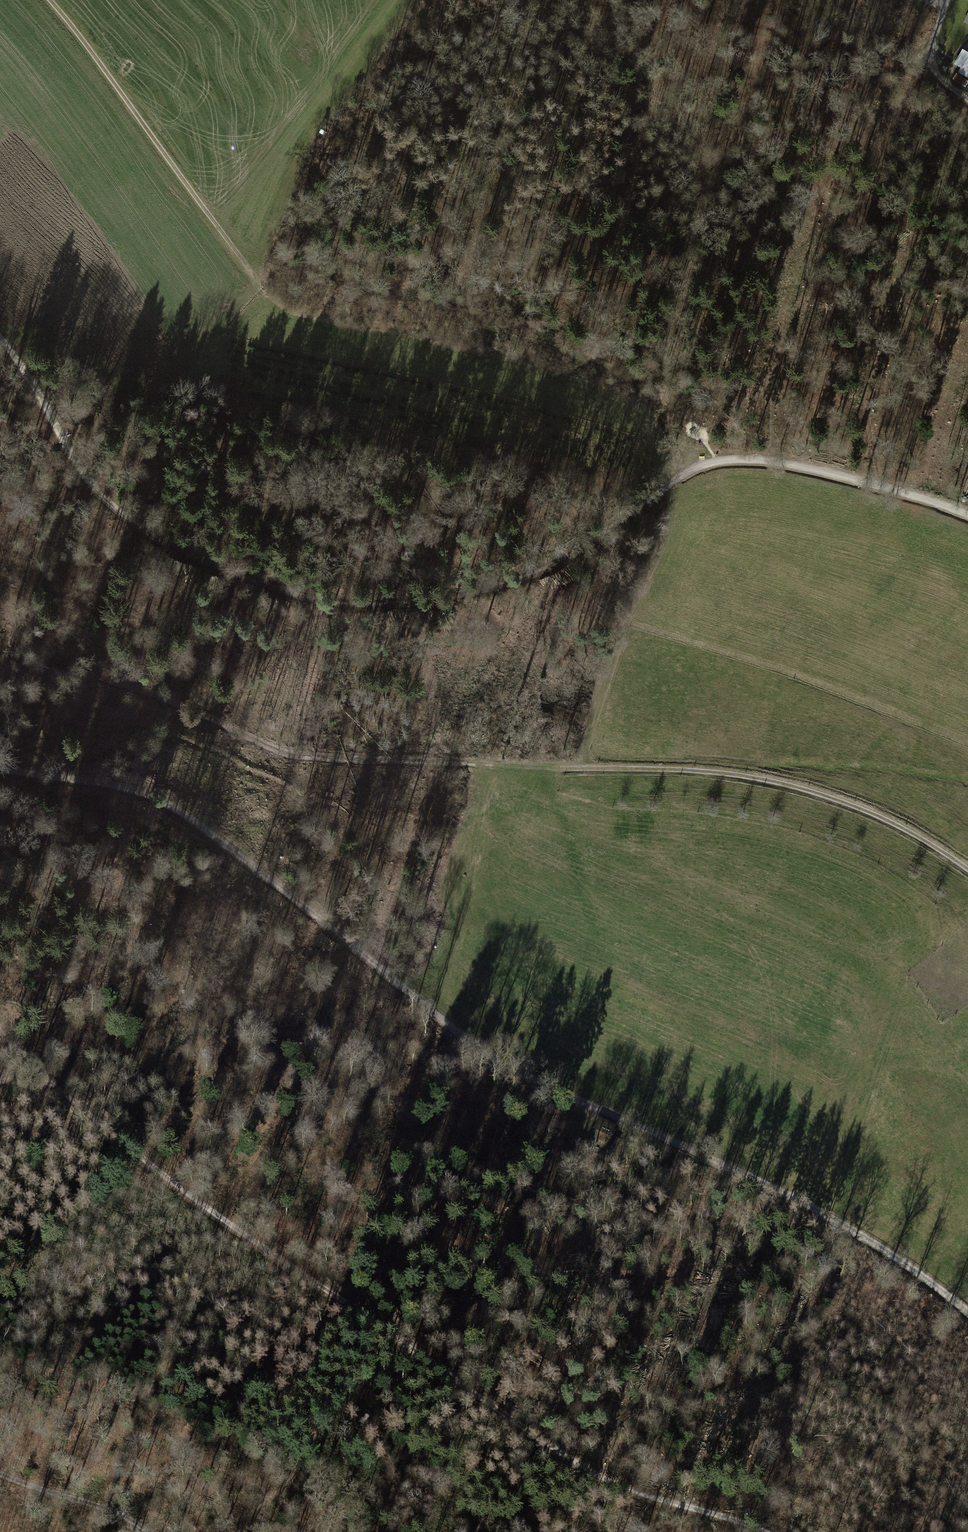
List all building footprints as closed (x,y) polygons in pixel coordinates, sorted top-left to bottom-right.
[(962,50),(955,67),(967,73),(967,52),(962,50)]
